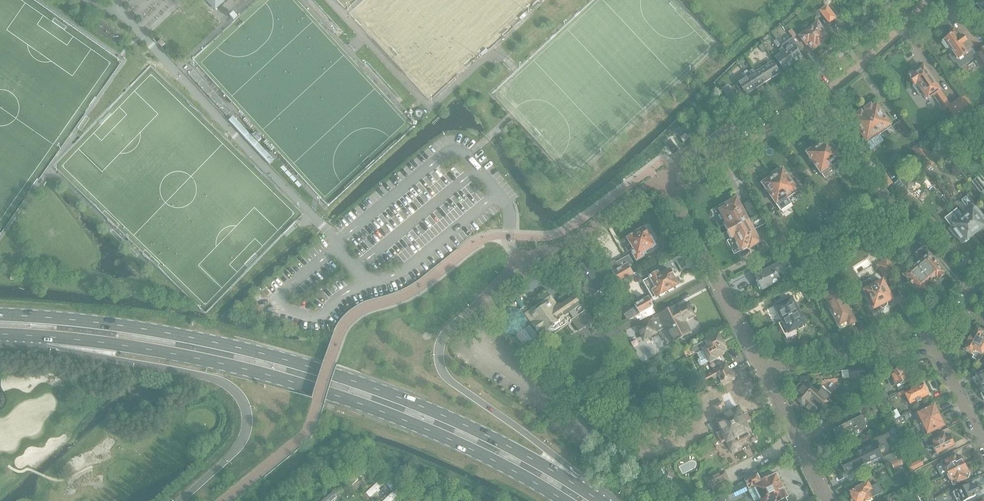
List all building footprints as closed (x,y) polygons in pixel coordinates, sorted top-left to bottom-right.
[(215,9),(225,0),(206,0),(215,9)] [(835,18),(827,7),(821,11),(829,22),(835,18)] [(809,29),(821,44),(829,38),(824,32),(825,31),(818,22),(809,29)] [(813,50),(821,44),(809,29),(800,36),(807,45),(808,44),(813,50)] [(978,57),(976,55),(973,50),(971,51),(967,45),(968,44),(958,30),(956,31),(954,29),(951,29),(950,32),(950,34),(951,35),(942,41),(948,49),(950,48),(954,54),(949,57),(959,70),(963,67),(978,57)] [(773,30),(771,33),(776,40),(778,42),(781,40),(773,30)] [(782,48),(793,64),(803,57),(794,45),(787,49),(785,46),(782,48)] [(784,71),(793,64),(782,48),(779,50),(781,53),(775,58),(784,71)] [(772,79),(780,73),(773,62),(764,67),(772,79)] [(763,84),(772,79),(764,67),(756,72),(754,69),(763,84)] [(951,104),(947,99),(937,86),(924,67),(916,73),(914,71),(911,71),(909,72),(909,75),(909,77),(911,80),(914,85),(912,85),(917,92),(921,89),(928,98),(933,95),(939,104),(943,102),(956,120),(960,118),(964,123),(975,115),(962,97),(951,104)] [(763,84),(754,69),(748,72),(746,69),(743,70),(755,89),(763,84)] [(746,95),(755,89),(743,70),(742,71),(744,73),(736,79),(739,83),(736,85),(741,92),(743,90),(746,95)] [(736,99),(728,87),(723,90),(731,102),(736,99)] [(863,111),(879,135),(886,130),(890,136),(895,133),(891,126),(877,105),(873,108),(871,105),(863,111)] [(873,139),(879,135),(863,111),(855,116),(857,119),(853,122),(867,143),(868,143),(871,147),(876,143),(873,139)] [(685,134),(680,138),(683,143),(689,139),(685,134)] [(823,138),(815,143),(817,146),(836,172),(846,165),(829,138),(825,141),(823,138)] [(673,153),(677,149),(670,140),(665,143),(673,153)] [(836,172),(817,146),(815,143),(809,148),(811,150),(807,153),(825,179),(836,172)] [(920,162),(928,155),(920,143),(912,149),(920,162)] [(920,162),(926,169),(934,164),(928,155),(920,162)] [(783,170),(779,172),(777,170),(770,174),(786,197),(796,190),(783,170)] [(884,192),(891,186),(894,184),(885,173),(876,180),(884,192)] [(776,204),(786,197),(770,174),(764,179),(766,182),(762,184),(776,204)] [(903,194),(908,190),(914,185),(905,175),(899,180),(901,181),(896,186),(903,194)] [(982,195),(983,193),(983,187),(977,178),(972,182),(982,195)] [(877,197),(884,192),(876,180),(868,186),(877,197)] [(887,190),(872,202),(881,214),(896,201),(887,190)] [(967,208),(969,210),(962,215),(976,233),(983,227),(983,216),(968,196),(962,201),(967,208)] [(728,231),(748,221),(737,200),(727,205),(727,207),(720,211),(727,224),(724,225),(728,231)] [(752,219),(760,214),(753,200),(744,205),(752,219)] [(833,216),(840,227),(847,222),(840,211),(833,216)] [(966,242),(976,233),(962,215),(956,220),(958,222),(953,225),(948,229),(956,238),(957,237),(963,245),(966,242)] [(834,232),(840,227),(833,216),(826,221),(834,232)] [(748,221),(728,231),(732,239),(735,237),(742,250),(749,247),(750,248),(760,243),(748,221)] [(627,239),(632,246),(629,248),(631,251),(637,261),(645,256),(643,253),(655,246),(650,237),(652,236),(652,234),(649,227),(647,227),(644,228),(645,228),(634,234),(633,232),(625,236),(627,239)] [(868,240),(863,234),(859,236),(864,243),(868,240)] [(789,246),(784,235),(776,239),(782,250),(789,246)] [(933,259),(932,259),(927,253),(929,252),(924,246),(914,254),(919,259),(914,263),(931,282),(936,278),(936,279),(937,278),(939,280),(944,275),(943,274),(944,273),(938,265),(933,259)] [(882,262),(890,274),(895,271),(881,248),(876,252),(882,262)] [(604,287),(588,262),(576,270),(592,295),(604,287)] [(885,278),(890,274),(882,262),(877,265),(885,278)] [(931,282),(914,263),(915,265),(911,268),(905,262),(898,269),(903,275),(908,281),(913,287),(919,294),(920,293),(922,295),(927,290),(926,288),(927,287),(926,286),(931,282)] [(611,269),(613,272),(619,283),(633,275),(627,264),(620,268),(618,265),(611,269)] [(781,271),(778,264),(755,276),(762,290),(780,281),(779,279),(780,278),(778,273),(781,271)] [(650,278),(643,282),(653,299),(656,297),(656,298),(678,286),(670,271),(660,276),(658,273),(650,278)] [(892,299),(883,281),(883,280),(882,278),(880,279),(880,278),(873,281),(873,282),(871,283),(871,284),(865,287),(865,290),(864,291),(874,309),(880,306),(881,308),(883,309),(887,307),(888,304),(887,302),(892,299)] [(850,325),(856,322),(837,287),(824,294),(840,325),(847,321),(850,325)] [(555,334),(572,322),(570,319),(572,318),(563,305),(561,306),(559,304),(557,306),(551,296),(531,311),(527,305),(520,310),(510,308),(501,314),(500,325),(504,331),(506,333),(507,333),(516,335),(527,350),(543,339),(553,332),(555,334)] [(563,305),(572,318),(584,309),(575,296),(563,305)] [(635,306),(636,307),(640,314),(653,307),(648,298),(635,306)] [(781,320),(799,311),(792,298),(775,307),(778,312),(776,316),(778,320),(781,320)] [(628,320),(639,313),(631,301),(620,309),(628,320)] [(695,316),(688,304),(678,309),(677,306),(659,316),(660,317),(654,320),(654,319),(651,321),(651,320),(637,327),(644,339),(666,328),(673,342),(691,333),(685,321),(695,316)] [(579,332),(594,321),(587,311),(572,322),(579,332)] [(782,322),(779,324),(785,335),(796,330),(797,332),(807,327),(799,311),(781,320),(782,320),(782,322)] [(976,328),(972,336),(971,335),(966,343),(967,344),(963,350),(974,356),(972,358),(979,362),(983,354),(983,332),(976,328)] [(724,348),(718,335),(694,346),(697,352),(700,358),(698,359),(698,361),(699,364),(701,364),(709,361),(716,358),(715,356),(723,352),(722,349),(724,348)] [(713,378),(728,371),(726,365),(715,370),(715,371),(711,373),(713,378)] [(917,373),(914,365),(904,370),(903,367),(890,373),(896,386),(909,380),(908,377),(917,373)] [(873,378),(869,368),(869,367),(849,370),(851,379),(862,377),(862,380),(873,378)] [(733,379),(730,371),(729,372),(728,371),(713,378),(714,379),(719,377),(723,385),(733,380),(733,379)] [(983,387),(983,372),(977,376),(973,378),(976,386),(977,385),(979,389),(983,387)] [(829,402),(826,400),(830,395),(831,395),(823,387),(822,388),(822,387),(817,393),(806,383),(803,386),(800,383),(800,384),(798,383),(794,387),(796,389),(795,389),(798,392),(794,397),(813,414),(820,407),(823,409),(829,402)] [(899,397),(905,394),(910,404),(916,401),(917,403),(922,401),(921,399),(928,395),(922,384),(905,392),(904,390),(898,394),(899,397)] [(890,398),(889,398),(885,390),(880,392),(882,395),(885,401),(890,398)] [(885,401),(882,395),(857,407),(860,414),(876,406),(885,401)] [(738,422),(747,418),(745,415),(742,416),(738,408),(727,414),(722,403),(715,407),(720,418),(716,420),(721,431),(728,427),(732,424),(735,425),(738,424),(738,422)] [(936,417),(939,415),(934,405),(917,413),(917,414),(915,415),(917,420),(913,422),(916,427),(926,422),(931,420),(931,418),(935,416),(936,417)] [(825,417),(830,421),(838,412),(833,408),(825,417)] [(927,435),(927,434),(944,426),(939,415),(936,417),(935,416),(931,418),(931,420),(926,422),(916,427),(920,425),(925,436),(927,435)] [(834,430),(839,441),(852,435),(853,438),(860,434),(859,431),(867,427),(862,416),(834,430)] [(897,425),(906,421),(904,416),(894,420),(897,425)] [(742,438),(749,440),(750,442),(750,443),(752,443),(753,443),(754,442),(756,441),(756,440),(756,438),(756,437),(755,437),(754,436),(753,436),(750,431),(745,423),(749,421),(747,418),(738,422),(738,424),(735,425),(732,424),(728,427),(721,431),(733,453),(737,451),(736,449),(741,446),(737,437),(740,436),(742,438)] [(930,437),(924,440),(927,447),(933,446),(936,454),(955,445),(951,437),(949,437),(948,435),(946,435),(945,435),(932,441),(930,437)] [(876,445),(840,462),(846,474),(882,456),(876,445)] [(894,453),(883,458),(886,464),(896,459),(894,453)] [(947,474),(965,465),(962,458),(961,458),(961,457),(957,456),(955,457),(955,456),(941,463),(947,474)] [(894,469),(906,463),(907,463),(904,457),(891,463),(894,469)] [(914,470),(923,465),(921,460),(911,464),(914,470)] [(953,486),(967,479),(968,478),(969,475),(968,473),(969,473),(965,465),(947,474),(953,486)] [(745,481),(761,473),(759,469),(743,477),(745,481)] [(720,487),(729,483),(724,472),(708,480),(713,491),(717,489),(718,491),(721,490),(720,487)] [(758,475),(746,481),(749,488),(754,486),(760,500),(758,500),(787,500),(786,498),(788,497),(776,474),(761,482),(758,475)] [(919,487),(928,484),(925,478),(917,482),(919,487)] [(868,482),(849,491),(854,500),(863,500),(864,500),(870,500),(871,500),(871,499),(872,498),(883,493),(878,484),(871,487),(868,482)] [(743,483),(735,487),(738,495),(747,491),(743,483)] [(977,485),(970,488),(968,485),(953,492),(957,500),(967,500),(981,495),(977,485)]
